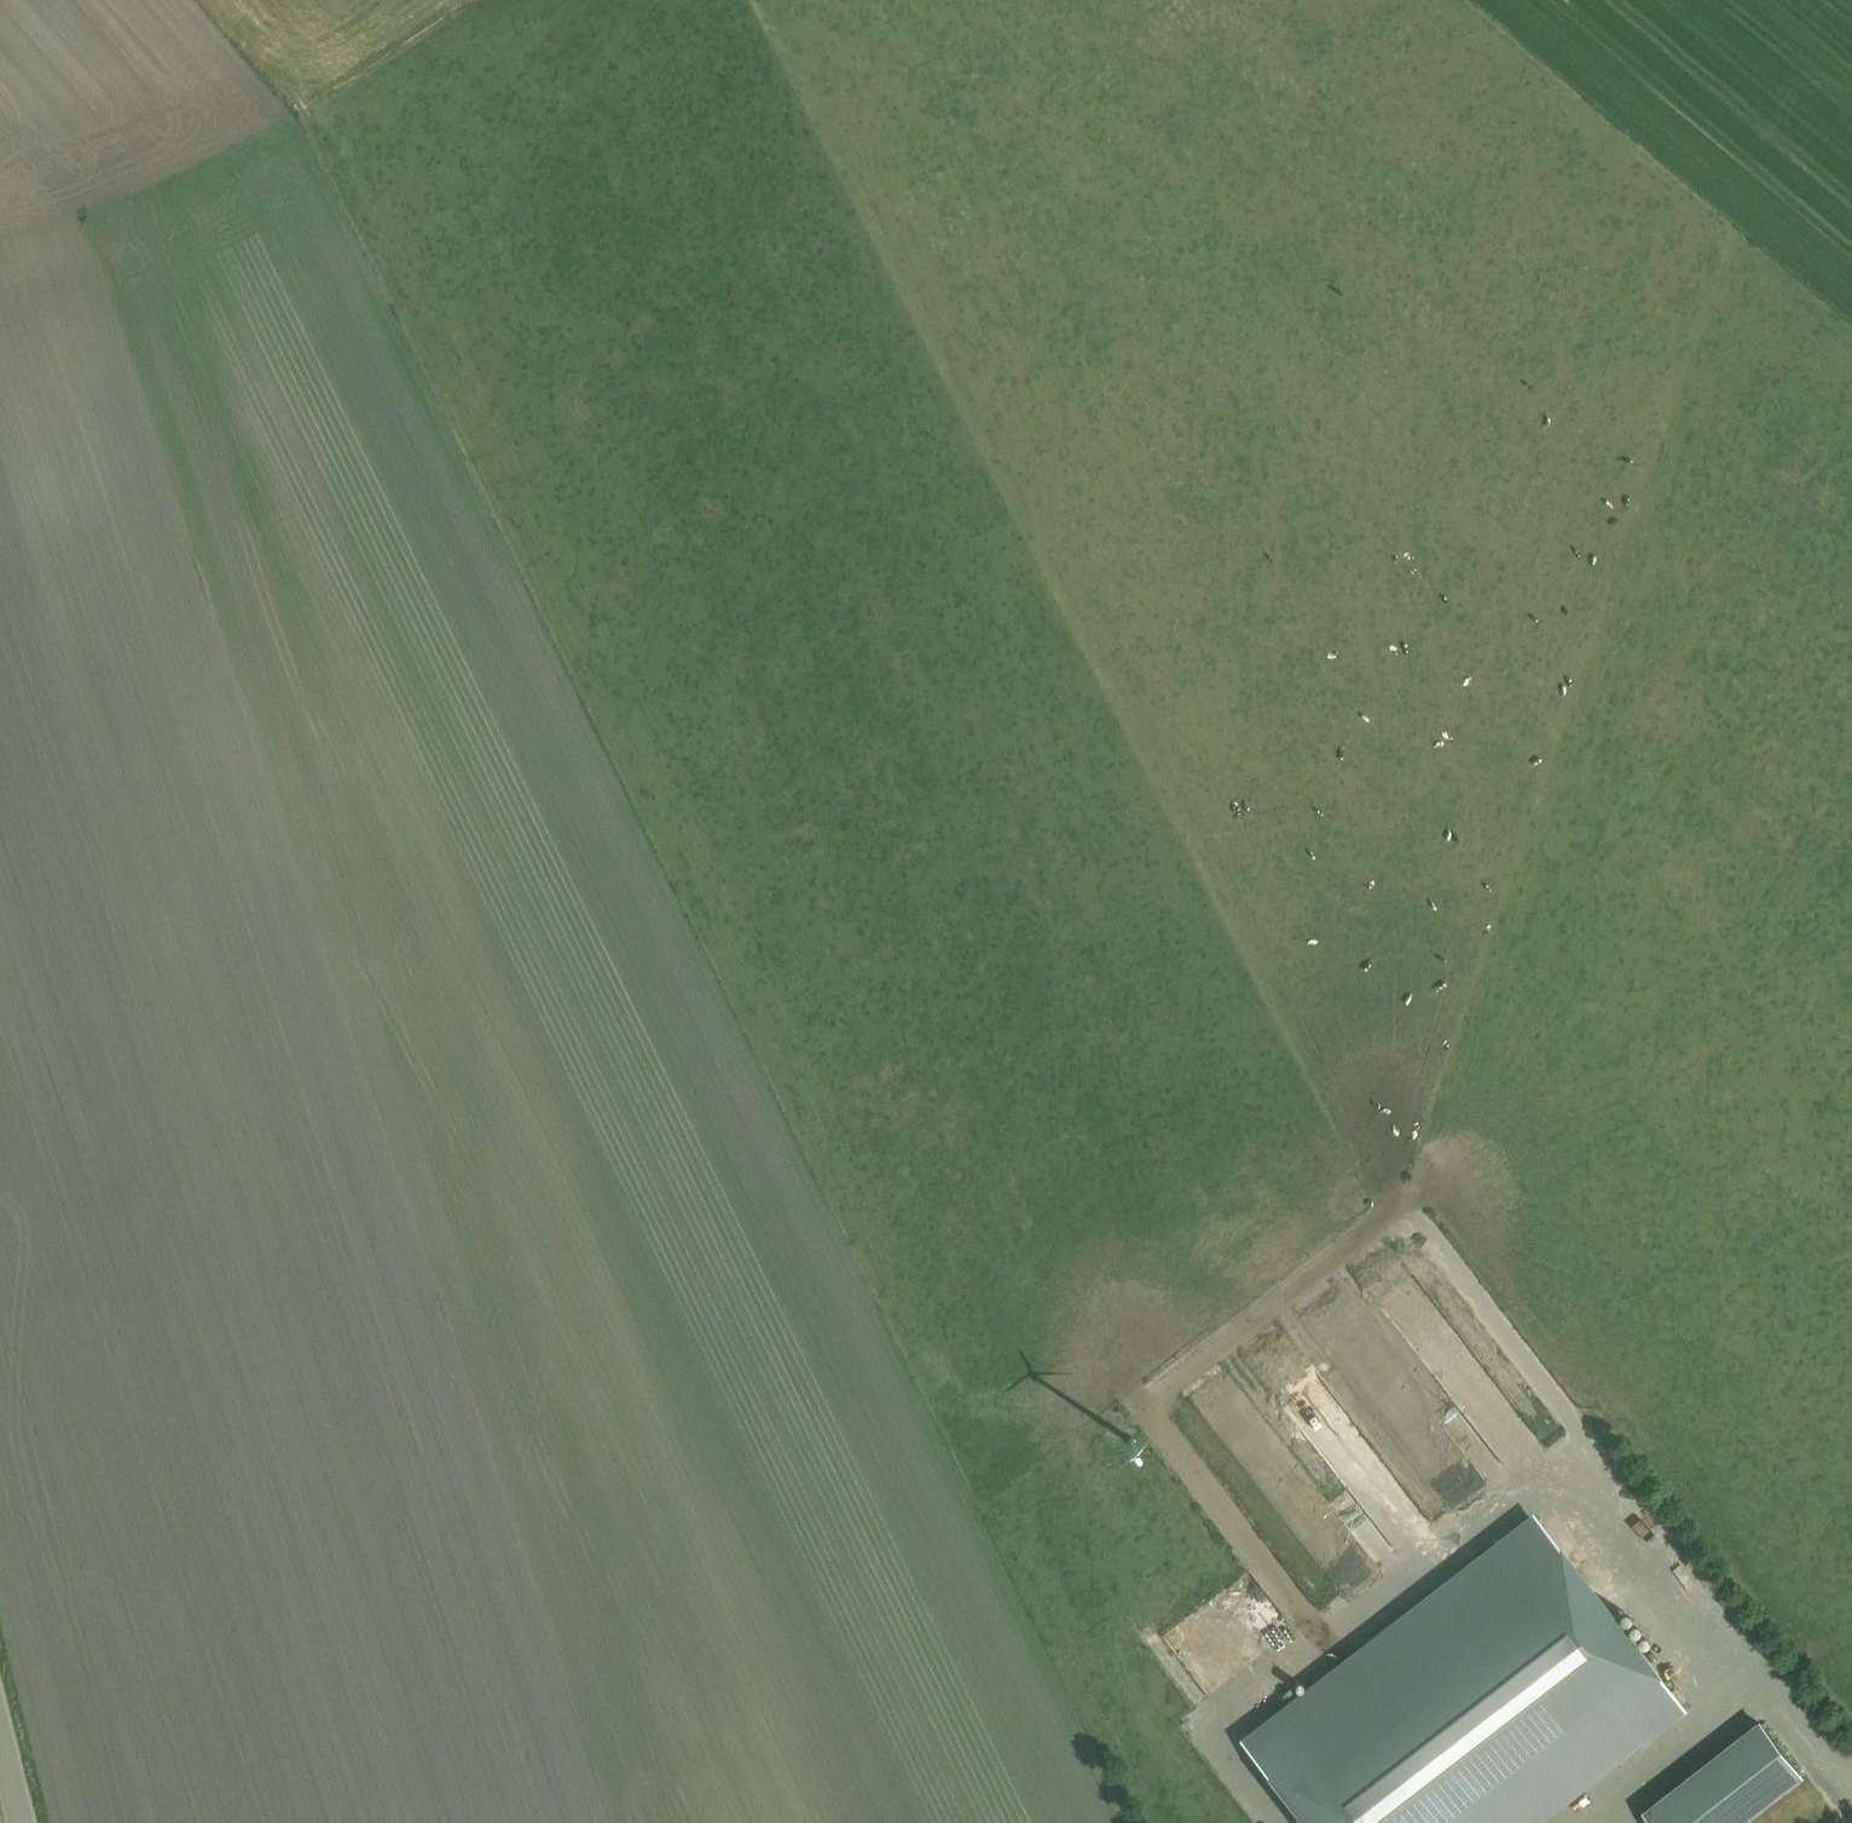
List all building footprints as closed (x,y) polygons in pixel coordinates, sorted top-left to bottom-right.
[(1339,1343),(1359,1332),(1339,1291),(1318,1302),(1339,1343)] [(1321,1491),(1289,1514),(1333,1576),(1365,1554),(1321,1491)] [(1679,1708),(1533,1519),(1329,1677),(1330,1678),(1245,1744),(1307,1822),(1531,1822),(1679,1708)] [(1801,1774),(1762,1724),(1646,1814),(1654,1822),(1738,1822),(1801,1774)]
